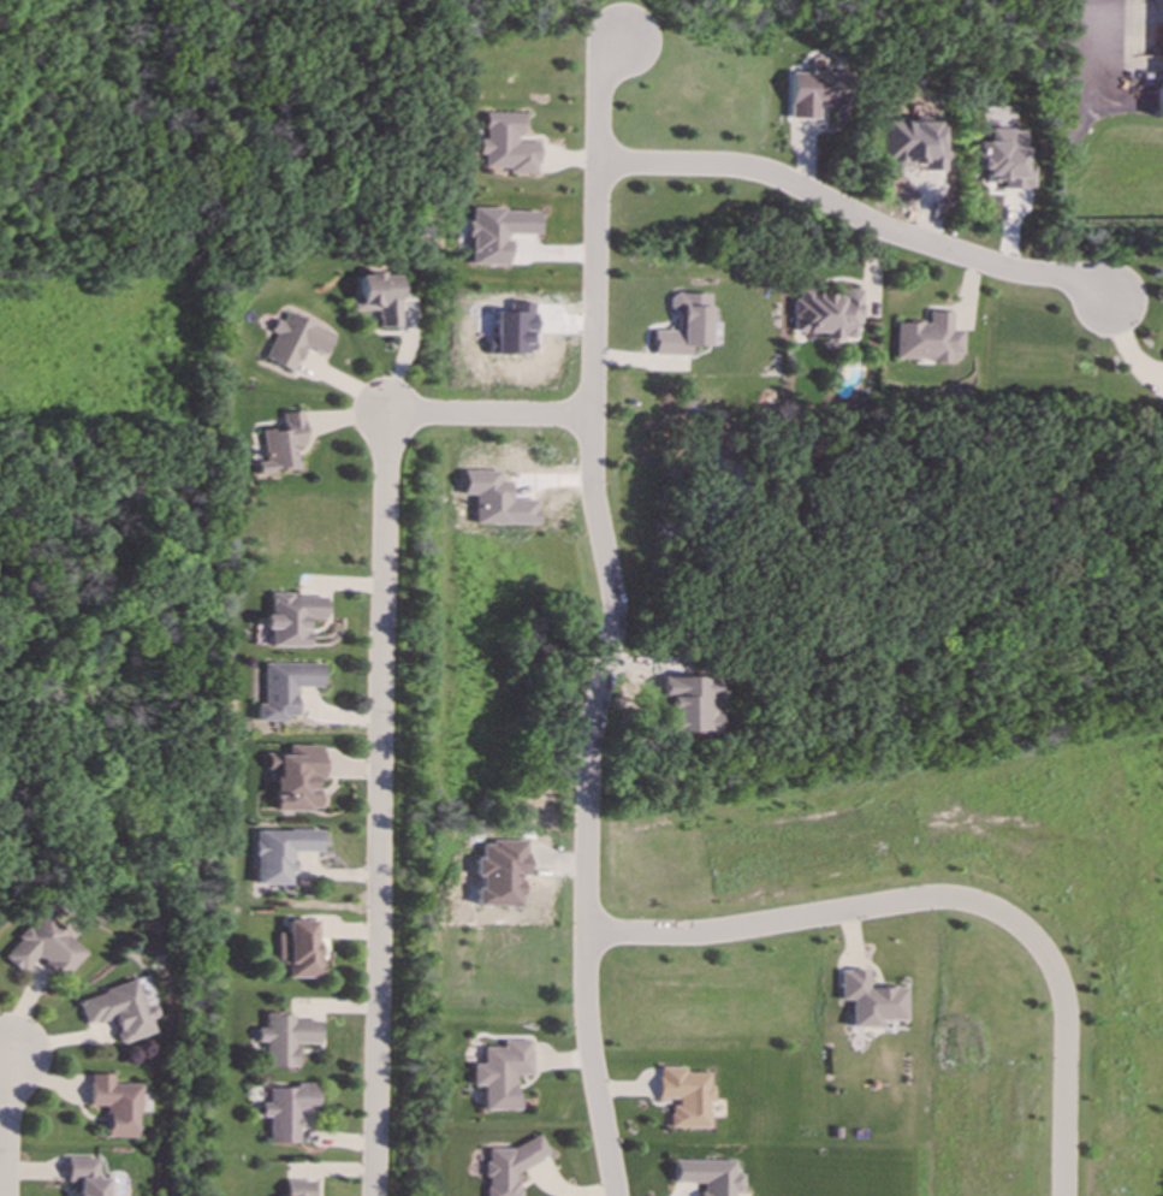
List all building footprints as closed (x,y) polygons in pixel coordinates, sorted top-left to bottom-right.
[(790,73),(788,119),(816,119),(817,105),(839,106),(840,74),(823,73),(823,65),(810,65),(810,73),(790,73)] [(522,113),(486,113),(486,140),(480,140),(480,155),(485,155),(485,168),(509,168),(509,173),(538,173),(539,142),(522,142),(522,113)] [(1034,189),(1034,167),(1025,167),(1025,129),(989,129),(989,142),(977,142),(977,170),(985,170),(985,182),(1003,182),(1003,189),(1034,189)] [(471,264),(510,265),(510,241),(508,241),(508,234),(538,234),(538,210),(472,210),(471,264)] [(399,327),(400,275),(360,275),(360,297),(355,297),(355,310),(379,311),(379,327),(399,327)] [(860,289),(839,289),(838,295),(809,294),(809,289),(798,289),(798,299),(793,298),(793,332),(825,333),(825,338),(859,339),(860,289)] [(654,355),(690,355),(690,347),(709,347),(709,294),(671,294),(671,312),(681,312),(681,331),(654,331),(654,355)] [(495,354),(535,354),(536,303),(511,302),(511,312),(496,312),(495,354)] [(896,359),(952,360),(952,354),(964,354),(964,331),(952,330),(952,313),(929,312),(929,323),(897,323),(896,359)] [(335,332),(287,313),(284,321),(277,319),(272,332),(276,334),(266,360),(295,372),(305,346),(326,354),(335,332)] [(263,431),(266,461),(257,462),(258,474),(299,470),(296,447),(307,445),(303,411),(283,413),(285,429),(263,431)] [(537,524),(538,501),(510,500),(510,482),(499,482),(500,471),(464,471),(464,494),(475,494),(475,524),(537,524)] [(307,647),(308,619),(325,619),(325,596),(270,595),(270,615),(264,615),(264,629),(269,629),(269,646),(307,647)] [(265,704),(258,704),(258,721),(287,722),(287,717),(297,717),(297,687),(323,687),(324,664),(266,663),(265,704)] [(323,746),(289,746),(289,754),(272,754),(272,811),(317,811),(317,780),(323,780),(323,746)] [(289,885),(289,872),(294,872),(294,852),(322,852),(322,831),(256,830),(255,884),(289,885)] [(87,951),(44,912),(4,956),(22,974),(38,956),(62,978),(87,951)] [(286,977),(316,978),(316,921),(286,920),(286,933),(277,933),(276,963),(286,963),(286,977)] [(838,1000),(849,1000),(849,1027),(876,1027),(876,1020),(903,1020),(903,988),(866,988),(866,970),(838,970),(838,1000)] [(143,1006),(155,1004),(149,976),(137,979),(143,1006)] [(77,999),(85,1026),(112,1018),(119,1043),(153,1033),(149,1017),(156,1015),(153,1004),(143,1007),(135,982),(77,999)] [(318,1044),(318,1021),(292,1021),(292,1014),(264,1014),(264,1029),(257,1029),(257,1042),(264,1042),(264,1068),(294,1068),(294,1044),(318,1044)] [(531,1040),(503,1040),(503,1048),(483,1048),(483,1064),(472,1064),(472,1086),(483,1086),(483,1111),(517,1110),(517,1075),(531,1075),(531,1040)] [(708,1128),(708,1101),(711,1101),(711,1072),(685,1072),(685,1068),(658,1068),(658,1101),(670,1101),(670,1128),(708,1128)] [(136,1138),(137,1084),(111,1083),(111,1075),(88,1074),(87,1106),(105,1106),(104,1137),(136,1138)] [(269,1087),(269,1103),(262,1103),(262,1117),(269,1117),(268,1143),(299,1143),(299,1112),(317,1112),(317,1083),(295,1083),(295,1088),(269,1087)] [(520,1189),(513,1173),(550,1157),(540,1135),(511,1149),(488,1149),(488,1160),(485,1162),(485,1175),(486,1179),(487,1195),(520,1195),(520,1189)] [(105,1178),(97,1178),(97,1159),(66,1159),(66,1182),(76,1182),(76,1195),(105,1195),(105,1178)] [(734,1191),(743,1191),(743,1174),(735,1174),(736,1161),(675,1160),(675,1183),(703,1183),(702,1195),(734,1195),(734,1191)] [(283,1181),(283,1195),(312,1195),(313,1181),(283,1181)]
